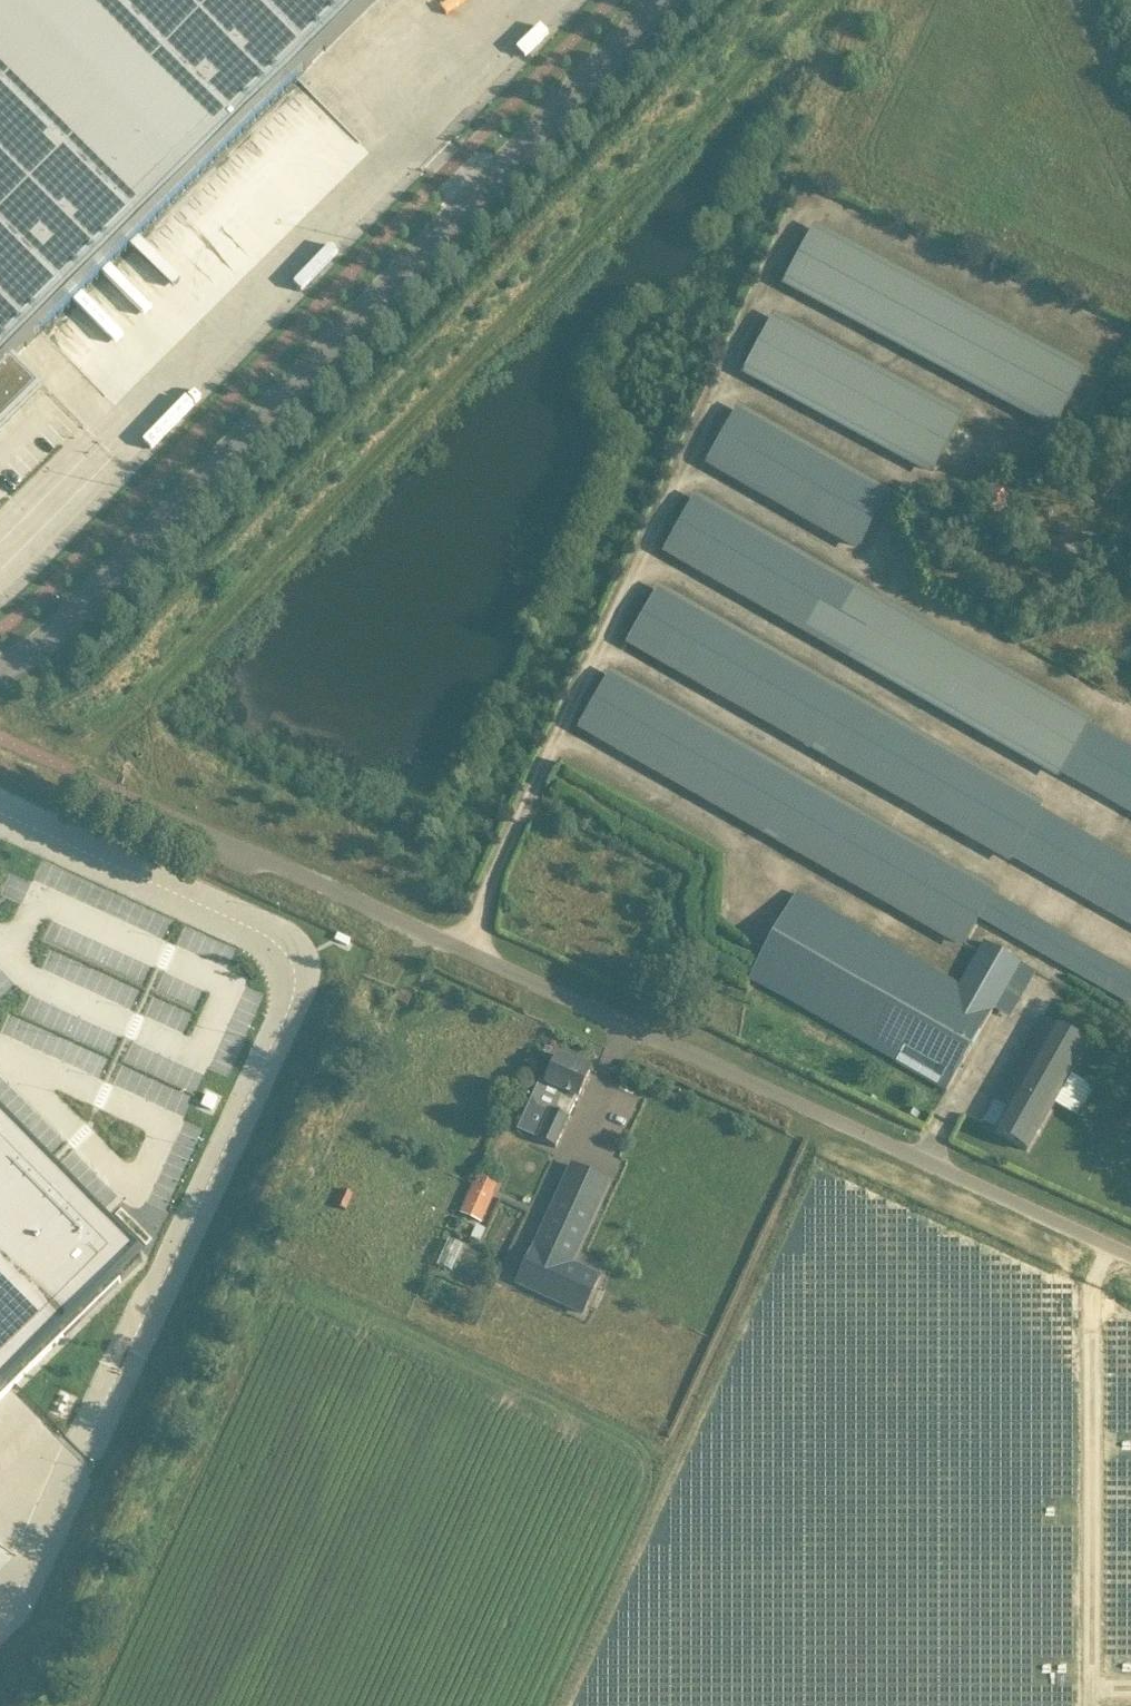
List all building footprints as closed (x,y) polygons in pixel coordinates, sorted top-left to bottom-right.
[(1094,356),(810,232),(782,294),(1066,419),(1094,356)] [(936,471),(967,410),(774,313),(743,375),(936,471)] [(887,491),(738,409),(712,460),(861,542),(887,491)] [(879,604),(695,499),(667,552),(853,656),(879,604)] [(847,692),(664,588),(631,641),(815,751),(847,692)] [(794,781),(608,675),(579,728),(765,833),(794,781)] [(1039,805),(857,701),(827,756),(1010,865),(1039,805)] [(962,955),(993,889),(809,787),(781,838),(962,955)] [(948,1090),(959,1071),(1022,964),(984,943),(959,986),(798,893),(750,977),(948,1090)] [(413,997),(399,991),(394,1001),(408,1008),(413,997)] [(1042,1020),(1008,1081),(997,1100),(1011,1108),(996,1133),(1028,1151),(1039,1132),(1088,1046),(1042,1020)] [(551,1077),(548,1083),(541,1079),(531,1100),(535,1109),(551,1116),(541,1141),(558,1148),(583,1091),(592,1071),(560,1056),(551,1077)] [(0,1119),(0,1420),(151,1272),(0,1119)] [(483,1224),(496,1194),(499,1185),(479,1176),(481,1172),(477,1170),(475,1174),(478,1176),(474,1185),(461,1214),(483,1224)] [(599,1279),(573,1267),(574,1266),(599,1209),(559,1191),(533,1247),(532,1249),(516,1285),(582,1315),(599,1279)]
